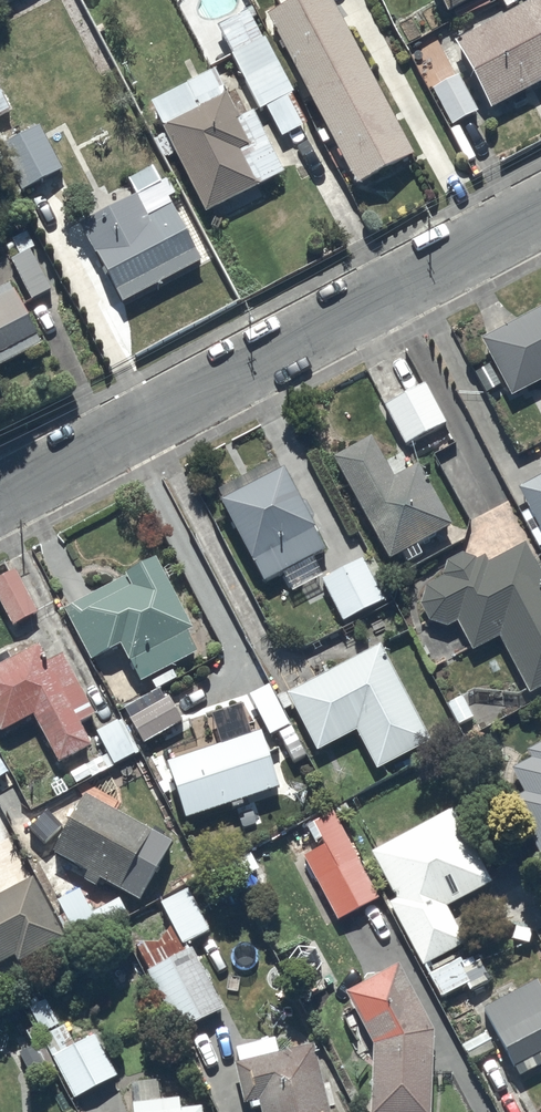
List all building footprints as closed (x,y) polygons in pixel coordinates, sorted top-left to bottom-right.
[(265,11),(355,180),(410,151),(329,0),(277,0),(279,4),(265,11)] [(446,8),(461,0),(442,0),(446,8)] [(455,36),(492,107),(540,81),(540,0),(523,0),(455,36)] [(251,14),(253,11),(249,3),(216,19),(259,107),(266,105),(280,134),(304,122),(289,92),(292,90),(251,14)] [(214,66),(150,99),(166,132),(155,137),(165,157),(176,152),(205,210),(283,171),(252,108),(237,115),(214,66)] [(457,74),(432,87),(451,123),(477,110),(457,74)] [(39,124),(0,146),(0,150),(22,189),(62,167),(39,124)] [(123,300),(202,258),(154,164),(130,176),(137,192),(80,220),(95,252),(97,251),(123,300)] [(51,287),(32,248),(34,246),(25,228),(11,235),(21,253),(11,258),(31,297),(51,287)] [(41,342),(11,280),(0,286),(0,361),(41,342)] [(480,336),(510,393),(540,377),(540,304),(480,336)] [(423,383),(383,404),(404,442),(444,420),(423,383)] [(333,456),(389,555),(400,549),(406,559),(420,551),(415,543),(449,522),(415,462),(392,475),(369,435),(333,456)] [(223,497),(220,498),(261,578),(282,568),(293,588),(320,574),(309,553),(324,546),(283,465),(280,467),(275,458),(218,487),(223,497)] [(516,486),(537,524),(530,528),(538,544),(540,542),(540,472),(516,486)] [(525,540),(486,560),(483,553),(475,556),(464,551),(447,560),(442,574),(425,583),(420,602),(428,619),(446,624),(456,620),(472,648),(498,634),(528,690),(540,683),(540,571),(525,540)] [(128,573),(64,606),(92,658),(121,643),(140,680),(199,650),(189,632),(196,628),(157,554),(126,570),(128,573)] [(383,597),(361,556),(320,578),(342,619),(383,597)] [(13,624),(37,611),(15,568),(0,576),(0,600),(13,624)] [(1,730),(34,713),(58,760),(91,743),(79,720),(93,713),(62,651),(46,660),(37,642),(0,662),(0,727),(1,730)] [(379,644),(287,692),(318,750),(356,730),(376,768),(429,740),(379,644)] [(167,695),(130,717),(143,740),(180,718),(167,695)] [(107,752),(112,762),(136,750),(120,718),(97,730),(108,752),(107,752)] [(261,728),(167,759),(185,814),(279,783),(261,728)] [(527,748),(530,757),(510,766),(522,790),(512,795),(540,859),(540,741),(527,748)] [(139,896),(171,838),(86,791),(53,851),(89,870),(85,877),(96,884),(101,876),(139,896)] [(491,880),(452,806),(371,849),(396,896),(388,900),(424,969),(462,950),(459,944),(466,941),(446,903),(491,880)] [(378,895),(332,809),(305,823),(314,840),(320,837),(323,842),(304,853),(316,875),(313,876),(336,918),(378,895)] [(14,951),(18,959),(64,933),(33,876),(0,894),(0,959),(14,951)] [(80,887),(58,899),(75,929),(88,921),(94,933),(129,914),(119,896),(93,911),(80,887)] [(210,929),(188,887),(160,901),(171,920),(159,940),(135,940),(149,967),(146,968),(161,995),(167,991),(180,1017),(178,1018),(183,1028),(224,1006),(191,945),(189,946),(187,941),(210,929)] [(456,958),(427,973),(438,995),(467,981),(471,988),(489,978),(479,958),(461,967),(456,958)] [(398,961),(345,990),(373,1041),(372,1111),(429,1111),(433,1027),(398,961)] [(482,1005),(518,1074),(540,1062),(540,989),(535,978),(482,1005)] [(95,1033),(53,1054),(74,1095),(115,1075),(107,1060),(104,1061),(96,1046),(101,1044),(95,1033)] [(260,1104),(262,1111),(330,1111),(326,1098),(333,1096),(330,1083),(325,1084),(314,1041),(279,1050),(276,1037),(237,1046),(240,1059),(234,1061),(244,1101),(250,1099),(252,1106),(260,1104)] [(134,1111),(203,1111),(202,1104),(181,1107),(180,1095),(165,1097),(163,1076),(134,1080),(137,1101),(133,1102),(134,1111)]
